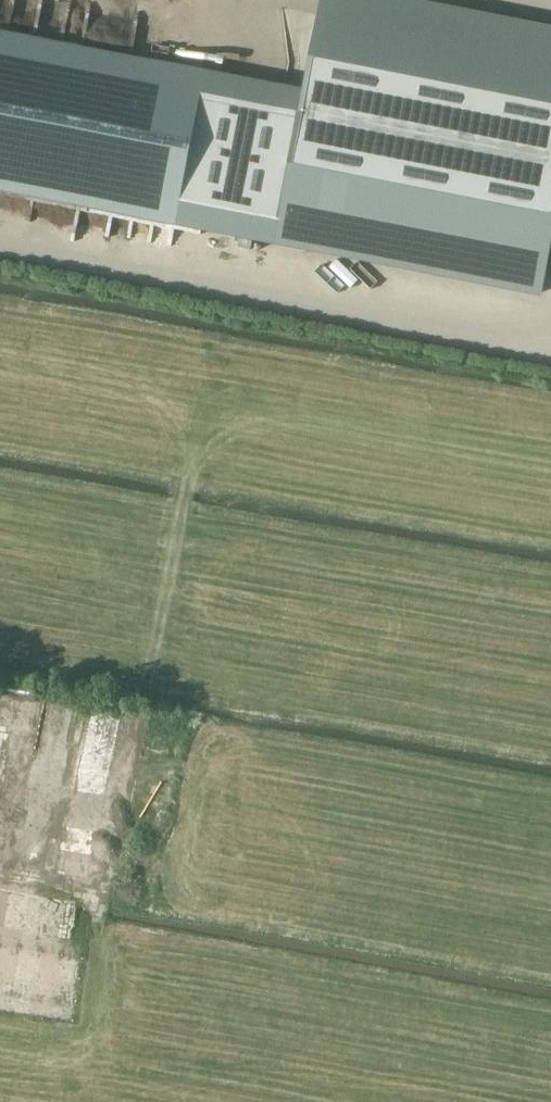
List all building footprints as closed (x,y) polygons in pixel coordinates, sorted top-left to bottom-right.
[(389,0),(327,0),(308,96),(279,244),(538,295),(550,226),(550,32),(389,0)] [(201,75),(0,36),(0,190),(172,224),(201,75)] [(308,96),(201,75),(172,224),(279,244),(308,96)]
